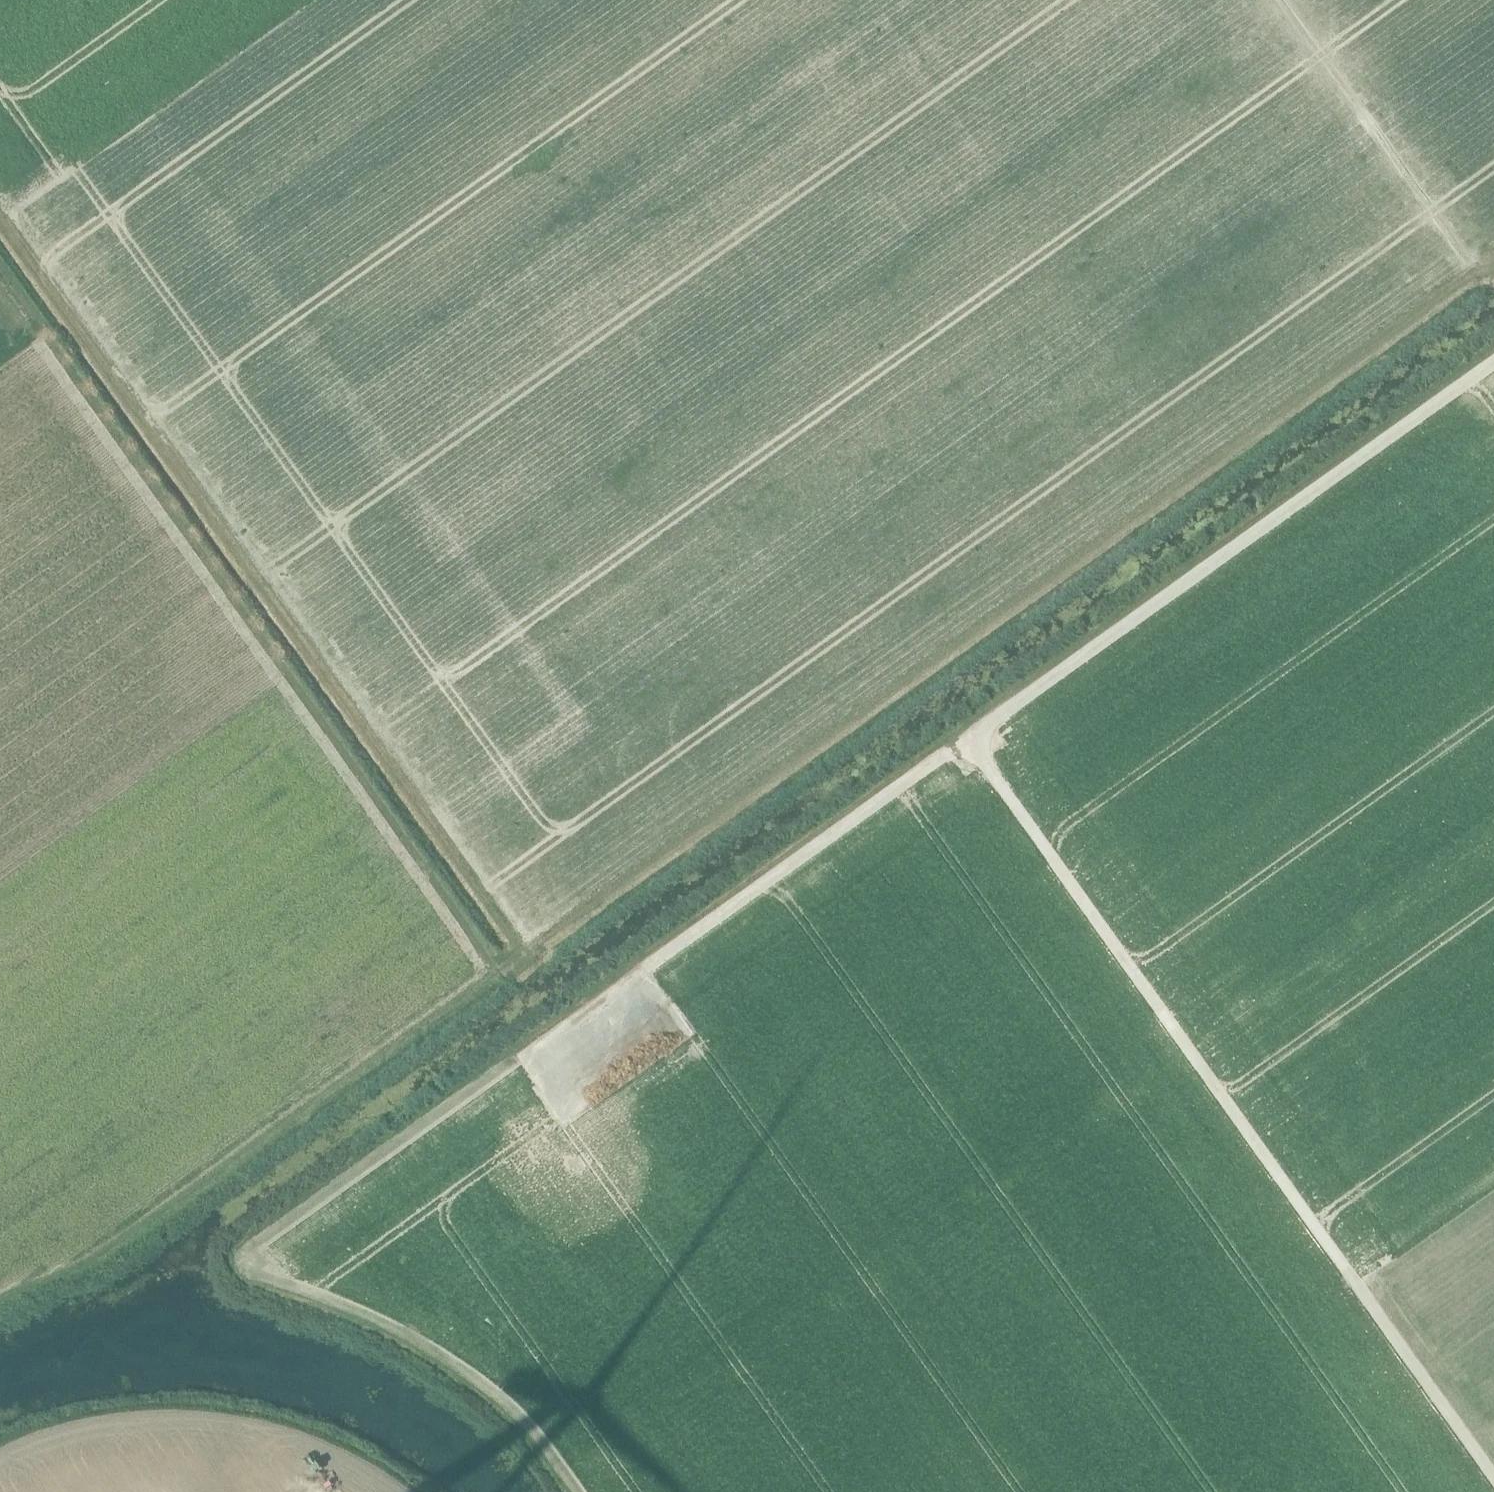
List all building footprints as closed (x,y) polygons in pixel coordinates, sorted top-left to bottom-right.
[(690,1028),(682,1034),(693,1048),(701,1042),(690,1028)]
